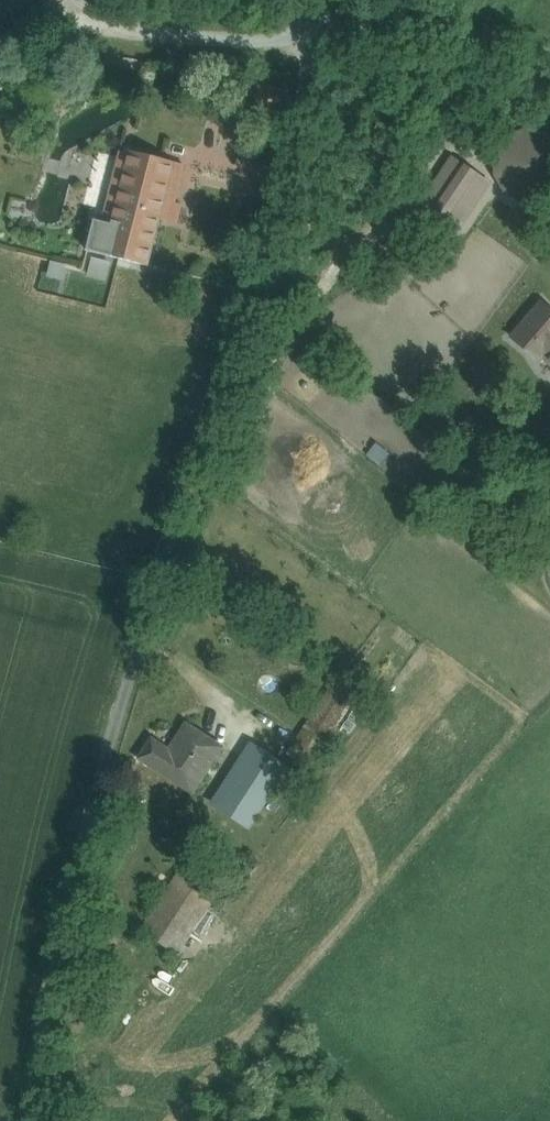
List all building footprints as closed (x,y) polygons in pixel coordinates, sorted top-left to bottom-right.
[(526,131),(508,139),(497,155),(497,174),(507,191),(524,200),(544,198),(549,193),(549,138),(546,134),(526,131)] [(174,163),(131,152),(112,228),(95,224),(88,250),(148,265),(174,163)] [(453,159),(422,205),(458,229),(489,183),(453,159)] [(107,280),(112,259),(91,254),(86,275),(107,280)] [(542,303),(513,338),(539,361),(544,355),(549,361),(549,310),(542,303)] [(370,629),(292,747),(314,761),(392,643),(370,629)] [(188,725),(171,752),(153,740),(141,758),(193,791),(221,747),(188,725)] [(286,767),(253,745),(245,757),(279,778),(286,767)] [(245,757),(215,804),(248,825),(279,778),(245,757)] [(189,857),(141,930),(178,953),(227,881),(189,857)]
